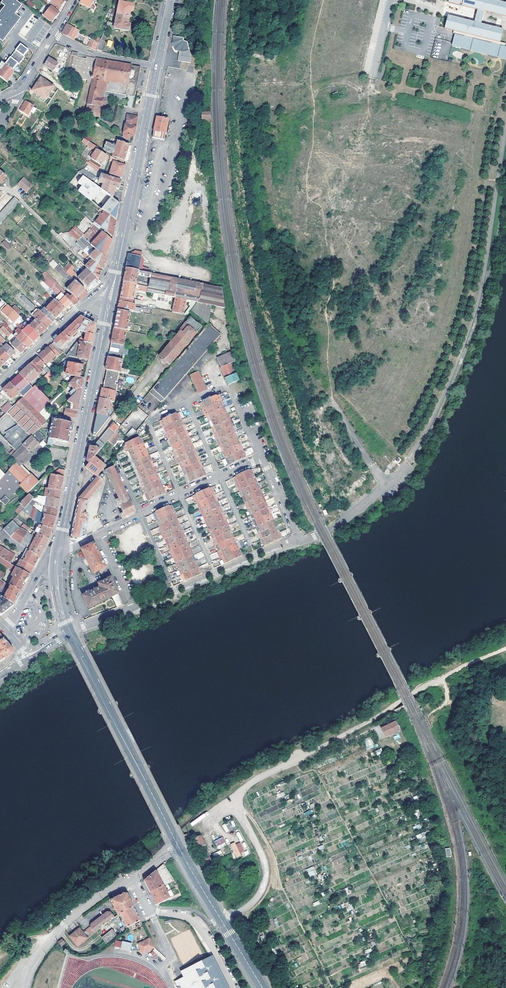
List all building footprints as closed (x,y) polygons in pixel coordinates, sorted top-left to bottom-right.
[(14,0),(3,0),(1,3),(5,7),(0,13),(0,40),(4,40),(8,35),(12,35),(16,29),(15,26),(19,21),(19,18),(15,15),(22,6),(16,2),(18,0),(14,0)] [(65,0),(50,0),(48,2),(58,10),(62,6),(61,5),(65,1),(65,0)] [(80,3),(90,8),(94,0),(82,0),(80,3)] [(462,6),(470,8),(477,10),(481,10),(484,11),(505,17),(505,4),(491,0),(463,0),(462,6)] [(119,2),(117,15),(129,18),(130,10),(133,11),(134,5),(119,2)] [(59,13),(51,7),(43,16),(51,22),(55,18),(59,13)] [(481,10),(477,10),(476,16),(474,23),(477,24),(481,25),(482,18),(484,11),(481,10)] [(39,19),(33,14),(18,33),(24,38),(39,19)] [(115,24),(108,22),(107,23),(106,27),(128,32),(130,26),(127,25),(129,18),(117,15),(115,24)] [(448,16),(445,28),(454,30),(453,33),(455,34),(452,44),(461,46),(461,49),(470,51),(471,48),(489,53),(488,55),(498,58),(499,55),(505,57),(505,47),(505,46),(505,44),(499,42),(502,30),(481,25),(477,24),(474,23),(448,16)] [(64,30),(62,34),(74,40),(79,31),(67,25),(64,30)] [(183,39),(173,37),(172,45),(173,46),(175,50),(182,54),(189,52),(188,43),(185,42),(183,39)] [(97,49),(99,44),(91,39),(87,47),(95,51),(97,49)] [(28,50),(21,44),(16,50),(18,52),(12,58),(11,57),(6,63),(13,70),(18,63),(19,64),(25,57),(24,56),(28,50)] [(68,73),(77,75),(76,78),(92,81),(93,79),(97,59),(79,55),(79,54),(72,52),(68,73)] [(49,59),(44,66),(59,76),(63,70),(59,70),(55,68),(57,64),(49,59)] [(141,68),(97,59),(93,79),(120,84),(119,90),(136,93),(141,68)] [(6,82),(14,71),(6,65),(1,72),(0,71),(0,77),(6,82)] [(54,88),(41,79),(32,91),(46,100),(54,88)] [(92,81),(86,113),(89,115),(98,122),(101,108),(105,106),(106,102),(104,98),(103,98),(105,91),(135,97),(136,93),(119,90),(120,84),(93,79),(92,81)] [(33,107),(25,102),(20,111),(28,115),(33,107)] [(129,136),(133,137),(135,126),(136,125),(137,118),(127,116),(123,138),(128,142),(129,136)] [(165,134),(168,121),(158,118),(156,118),(155,125),(154,132),(165,134)] [(164,141),(165,134),(154,132),(153,135),(153,136),(152,138),(164,141)] [(88,133),(86,136),(104,148),(106,145),(88,133)] [(86,136),(84,139),(102,151),(104,148),(86,136)] [(102,151),(84,139),(82,142),(87,146),(86,147),(90,150),(92,149),(96,151),(94,154),(91,152),(89,156),(91,158),(90,159),(101,166),(107,157),(102,153),(103,152),(102,151)] [(113,155),(112,158),(116,161),(123,165),(127,153),(129,146),(124,144),(117,142),(116,146),(114,146),(113,147),(107,144),(105,151),(113,155)] [(112,158),(111,157),(109,161),(113,163),(109,175),(122,179),(124,172),(126,167),(115,163),(116,161),(112,158)] [(85,163),(97,172),(100,168),(88,160),(85,163)] [(84,169),(79,173),(84,177),(90,181),(96,178),(84,169)] [(119,181),(104,177),(101,176),(99,180),(98,180),(98,182),(98,183),(103,185),(101,190),(111,198),(113,199),(115,189),(118,190),(121,182),(119,181)] [(82,187),(79,191),(91,202),(101,190),(90,181),(84,177),(78,183),(82,187)] [(32,187),(23,178),(17,184),(27,193),(32,187)] [(33,204),(40,197),(35,192),(28,199),(33,204)] [(8,215),(20,203),(14,198),(0,213),(0,223),(8,215)] [(113,199),(111,198),(102,210),(104,212),(104,211),(116,221),(118,212),(118,210),(119,204),(113,199)] [(104,211),(104,212),(102,214),(95,223),(112,238),(114,227),(116,221),(104,211)] [(111,241),(87,219),(85,222),(90,228),(91,228),(94,232),(95,231),(97,233),(100,235),(94,242),(93,243),(90,240),(88,243),(104,258),(110,244),(111,241)] [(81,234),(74,227),(73,228),(69,233),(78,242),(83,237),(81,234)] [(84,232),(81,234),(83,237),(85,239),(86,238),(88,238),(89,237),(92,234),(89,231),(88,231),(87,230),(85,232),(84,232)] [(85,239),(83,237),(78,242),(76,244),(80,249),(82,251),(83,252),(102,270),(105,263),(106,260),(104,258),(88,243),(85,239)] [(4,240),(1,243),(8,250),(12,246),(4,240)] [(142,253),(135,251),(129,255),(128,260),(126,269),(148,273),(149,269),(142,267),(144,258),(141,257),(142,253)] [(99,276),(102,270),(83,252),(81,254),(83,256),(90,262),(87,265),(85,267),(87,269),(98,280),(99,277),(99,276)] [(63,270),(56,263),(51,267),(64,279),(69,275),(63,270)] [(69,264),(63,270),(69,275),(71,278),(75,274),(72,271),(74,269),(69,264)] [(98,280),(87,269),(78,279),(90,292),(93,289),(100,282),(98,280)] [(152,274),(150,274),(148,273),(126,269),(125,274),(124,279),(123,282),(135,285),(136,282),(137,275),(151,278),(152,274)] [(58,285),(43,271),(40,273),(45,279),(55,288),(58,285)] [(221,288),(210,286),(152,274),(151,278),(149,288),(148,292),(149,293),(157,295),(170,297),(175,298),(186,301),(197,303),(225,309),(221,288)] [(59,296),(54,301),(64,311),(67,308),(71,304),(65,297),(55,288),(45,279),(43,281),(59,296)] [(85,291),(72,279),(69,282),(71,285),(66,291),(72,296),(76,300),(78,303),(79,302),(83,298),(85,297),(82,294),(85,291)] [(51,294),(54,292),(42,281),(40,283),(51,294)] [(135,285),(123,282),(122,285),(120,298),(119,302),(132,305),(133,301),(135,287),(136,288),(136,290),(148,292),(149,288),(135,285)] [(71,304),(74,307),(76,305),(78,303),(76,300),(72,296),(70,298),(67,295),(65,297),(71,304)] [(170,297),(157,295),(156,297),(156,301),(168,304),(170,297)] [(35,307),(23,296),(20,299),(29,308),(32,311),(35,307)] [(172,313),(183,315),(186,301),(175,298),(172,313)] [(64,311),(54,301),(45,310),(55,320),(60,314),(64,311)] [(134,308),(135,305),(132,305),(119,302),(119,305),(118,309),(140,313),(141,309),(134,308)] [(11,310),(9,307),(5,312),(15,323),(19,319),(18,317),(18,316),(17,316),(11,310)] [(14,307),(11,310),(17,316),(20,313),(14,307)] [(53,322),(55,320),(45,310),(44,309),(42,312),(41,311),(40,312),(51,324),(53,322)] [(40,312),(39,311),(33,318),(36,321),(45,330),(46,330),(49,326),(51,324),(40,312)] [(131,314),(117,311),(115,320),(115,322),(114,329),(126,332),(129,316),(131,316),(131,314)] [(201,327),(190,317),(179,331),(180,332),(159,356),(162,359),(161,361),(164,364),(166,362),(169,365),(201,327)] [(79,331),(84,334),(90,323),(81,318),(61,336),(53,343),(57,348),(59,349),(79,331)] [(36,321),(29,327),(39,337),(42,334),(45,330),(36,321)] [(29,327),(24,323),(18,329),(23,333),(33,343),(35,340),(39,337),(29,327)] [(77,342),(91,345),(92,339),(93,332),(95,325),(90,323),(84,334),(87,335),(85,341),(82,340),(82,339),(80,338),(77,342)] [(167,397),(169,394),(172,392),(174,389),(176,386),(178,384),(181,381),(183,379),(186,375),(191,369),(192,367),(194,365),(197,362),(199,360),(202,357),(204,354),(206,352),(208,349),(220,335),(208,324),(148,392),(161,403),(162,402),(164,400),(167,397)] [(3,327),(0,330),(8,338),(11,335),(3,327)] [(123,346),(126,332),(114,329),(113,334),(111,339),(110,344),(123,346)] [(23,333),(16,340),(17,340),(25,348),(26,348),(27,349),(30,346),(33,343),(23,333)] [(25,348),(17,340),(12,345),(20,354),(23,351),(25,348)] [(91,345),(77,342),(67,355),(87,360),(89,354),(90,350),(91,345)] [(57,348),(53,343),(46,349),(38,357),(46,365),(49,362),(54,357),(51,353),(57,348)] [(123,346),(110,344),(109,351),(108,359),(106,364),(105,371),(108,371),(117,373),(119,373),(123,355),(125,356),(126,352),(123,351),(125,347),(123,346)] [(3,365),(10,359),(15,353),(7,345),(1,350),(0,349),(0,362),(3,365)] [(221,368),(231,364),(235,362),(233,352),(217,359),(221,368)] [(44,364),(38,358),(34,361),(30,365),(39,375),(42,373),(43,374),(44,373),(43,372),(44,371),(40,368),(44,364)] [(81,372),(82,366),(74,365),(68,364),(67,367),(65,375),(76,377),(82,378),(83,372),(81,372)] [(238,381),(231,364),(221,368),(224,377),(228,386),(238,381)] [(19,375),(29,385),(39,375),(29,365),(24,370),(19,375)] [(186,375),(191,380),(192,379),(190,376),(198,373),(197,372),(192,367),(191,369),(186,375)] [(115,384),(117,373),(108,371),(105,382),(104,382),(102,389),(116,392),(117,385),(115,384)] [(49,372),(43,377),(47,381),(53,376),(49,372)] [(198,373),(190,376),(192,379),(198,394),(206,390),(198,373)] [(29,385),(19,375),(14,379),(10,383),(19,393),(23,397),(32,388),(29,385)] [(83,383),(84,378),(82,378),(76,377),(68,384),(73,390),(69,394),(70,395),(68,397),(70,400),(82,388),(83,383)] [(12,400),(19,393),(10,383),(2,390),(12,400)] [(51,402),(35,385),(32,388),(23,397),(22,397),(11,408),(6,413),(17,424),(31,438),(38,431),(41,428),(44,425),(47,423),(46,423),(38,414),(44,408),(51,402)] [(70,400),(67,402),(69,404),(71,404),(78,405),(79,399),(82,388),(70,400)] [(102,389),(101,388),(100,393),(100,395),(99,399),(110,401),(110,402),(113,402),(116,392),(102,389)] [(220,402),(217,396),(209,400),(200,404),(203,410),(205,416),(208,422),(211,428),(216,440),(219,446),(222,452),(225,458),(228,466),(245,458),(242,450),(239,444),(229,420),(220,402)] [(110,401),(99,399),(97,408),(92,436),(95,436),(109,418),(107,416),(110,402),(110,401)] [(6,413),(11,408),(7,403),(0,410),(0,415),(2,417),(6,413)] [(64,416),(75,419),(76,415),(77,411),(70,410),(66,409),(64,416)] [(180,420),(177,414),(168,418),(171,424),(178,421),(179,420),(180,420)] [(171,424),(168,418),(160,421),(163,428),(165,426),(166,427),(171,424)] [(48,439),(45,438),(44,442),(46,445),(52,446),(53,442),(55,442),(55,440),(68,443),(70,433),(72,424),(52,420),(48,439)] [(183,426),(180,420),(179,420),(178,421),(171,424),(174,430),(179,428),(183,426)] [(115,432),(119,427),(113,423),(93,447),(89,447),(88,451),(87,457),(85,468),(94,457),(108,440),(115,432)] [(9,454),(6,456),(11,461),(12,460),(11,458),(31,438),(17,424),(15,427),(14,426),(7,431),(8,433),(5,436),(2,438),(11,447),(12,446),(14,449),(9,454)] [(174,430),(171,424),(166,427),(165,426),(163,428),(166,433),(167,433),(169,433),(174,430)] [(179,428),(174,430),(177,436),(183,433),(185,432),(183,426),(179,428)] [(132,427),(126,435),(130,438),(136,430),(132,427)] [(177,436),(174,430),(169,433),(167,433),(166,433),(166,434),(168,440),(171,439),(177,436)] [(38,431),(31,438),(11,458),(12,460),(15,463),(19,467),(17,469),(21,473),(20,475),(33,488),(35,487),(38,483),(22,467),(22,465),(19,462),(30,452),(37,444),(38,445),(42,441),(44,442),(45,438),(38,431)] [(120,436),(115,432),(108,440),(112,444),(120,436)] [(188,438),(185,432),(183,433),(177,436),(179,442),(188,438)] [(179,442),(177,436),(171,439),(168,440),(171,445),(173,444),(174,445),(179,442)] [(132,442),(126,444),(123,447),(126,452),(129,458),(134,470),(136,476),(144,493),(148,502),(165,494),(162,486),(159,480),(157,474),(154,468),(151,462),(148,456),(146,451),(146,450),(143,444),(140,438),(138,439),(132,442)] [(188,438),(179,442),(182,448),(189,445),(191,444),(188,438)] [(182,448),(179,442),(174,445),(173,444),(171,445),(171,446),(174,451),(176,450),(177,451),(182,448)] [(193,450),(191,444),(189,445),(182,448),(185,454),(191,451),(193,450)] [(336,445),(329,448),(338,471),(345,469),(336,445)] [(185,454),(182,448),(177,451),(176,450),(174,451),(174,452),(176,457),(179,456),(180,457),(185,454)] [(191,451),(185,454),(188,460),(194,457),(196,456),(194,450),(193,450),(191,451)] [(33,455),(30,452),(19,462),(22,465),(33,455)] [(188,460),(185,454),(180,457),(179,456),(176,457),(177,458),(179,463),(181,462),(182,463),(188,460)] [(199,462),(197,456),(196,456),(194,457),(188,460),(190,466),(197,463),(199,462)] [(100,463),(94,457),(85,468),(95,476),(96,478),(103,470),(108,464),(103,459),(100,463)] [(190,466),(188,460),(182,463),(181,462),(179,463),(179,464),(182,469),(184,468),(185,469),(190,466)] [(112,466),(110,462),(108,464),(103,470),(118,500),(115,501),(118,508),(119,507),(122,514),(120,515),(121,519),(134,512),(112,466)] [(197,463),(190,466),(193,472),(200,469),(200,468),(201,467),(199,462),(197,463)] [(17,469),(14,465),(9,470),(22,484),(20,487),(27,494),(33,488),(20,475),(21,473),(17,469)] [(193,472),(190,466),(185,469),(184,468),(182,469),(182,470),(184,475),(187,474),(187,475),(193,472)] [(205,476),(202,468),(201,467),(200,468),(200,469),(193,472),(196,480),(205,476)] [(50,490),(60,492),(61,487),(64,471),(59,470),(51,476),(48,490),(49,490),(50,490)] [(104,473),(103,470),(96,478),(78,499),(77,504),(75,512),(70,539),(76,541),(85,536),(84,532),(86,518),(86,517),(87,511),(84,510),(86,500),(104,480),(103,478),(105,476),(104,474),(104,473)] [(242,474),(245,481),(251,478),(252,478),(254,477),(251,470),(242,474)] [(196,480),(193,472),(187,475),(187,474),(184,475),(185,476),(188,483),(196,480)] [(239,484),(245,481),(242,474),(236,477),(239,484)] [(245,481),(248,487),(254,484),(257,483),(254,477),(252,478),(251,478),(245,481)] [(237,486),(239,491),(242,490),(248,487),(245,481),(239,484),(238,484),(238,486),(237,486)] [(248,487),(251,493),(257,490),(260,490),(257,483),(254,484),(248,487)] [(242,497),(251,493),(248,487),(242,490),(239,491),(240,491),(242,497)] [(202,493),(205,500),(212,497),(212,495),(214,496),(211,488),(202,493)] [(50,490),(49,490),(48,498),(58,501),(59,497),(60,492),(50,490)] [(251,493),(253,499),(260,496),(262,495),(260,490),(257,490),(251,493)] [(199,502),(205,500),(202,493),(193,496),(197,504),(198,504),(197,502),(198,502),(199,502)] [(242,497),(245,503),(247,502),(253,499),(251,493),(242,497)] [(28,504),(32,500),(33,499),(29,495),(20,504),(24,509),(28,504)] [(48,498),(36,495),(33,499),(32,500),(35,502),(45,508),(46,507),(57,509),(57,506),(58,505),(58,501),(48,498)] [(205,500),(208,506),(214,503),(214,502),(216,501),(214,496),(212,495),(212,497),(205,500)] [(253,499),(256,506),(262,503),(264,501),(265,502),(262,495),(260,496),(253,499)] [(247,509),(256,506),(253,499),(247,502),(245,503),(247,509)] [(197,504),(199,509),(201,508),(202,508),(208,506),(205,500),(199,502),(198,502),(197,502),(198,504),(197,504)] [(208,506),(210,512),(217,509),(217,508),(219,507),(217,502),(216,501),(214,502),(214,503),(208,506)] [(256,506),(259,512),(265,509),(265,508),(267,507),(265,502),(264,501),(262,503),(256,506)] [(31,507),(28,504),(24,509),(21,512),(35,521),(39,524),(43,525),(43,526),(52,529),(52,528),(54,523),(54,521),(55,518),(44,515),(41,515),(31,507)] [(205,514),(210,512),(208,506),(202,508),(201,508),(199,509),(202,515),(204,514),(205,514)] [(247,509),(250,515),(259,512),(256,506),(247,509)] [(44,515),(55,518),(56,513),(57,509),(46,507),(45,508),(44,515)] [(162,510),(165,517),(172,514),(171,514),(169,507),(162,510)] [(210,512),(213,518),(220,515),(220,514),(222,513),(220,508),(219,507),(217,508),(217,509),(210,512)] [(259,512),(262,518),(267,515),(269,514),(270,514),(267,507),(265,508),(265,509),(259,512)] [(165,517),(162,510),(156,513),(158,519),(159,520),(165,517)] [(202,515),(204,521),(207,520),(213,518),(210,512),(205,514),(204,514),(202,515)] [(253,521),(262,518),(259,512),(250,515),(253,521)] [(165,517),(168,523),(174,520),(176,519),(174,514),(173,515),(173,513),(171,514),(172,514),(165,517)] [(213,518),(216,524),(223,521),(223,520),(224,519),(222,514),(222,513),(220,514),(220,515),(213,518)] [(262,518),(264,524),(271,521),(271,520),(273,519),(270,514),(269,514),(267,515),(262,518)] [(165,517),(159,520),(161,526),(168,523),(165,517)] [(210,526),(216,524),(213,518),(207,520),(204,521),(207,527),(209,526),(210,526)] [(253,521),(256,527),(258,526),(259,527),(264,524),(262,518),(253,521)] [(168,523),(171,529),(177,526),(179,525),(177,519),(176,519),(174,520),(168,523)] [(216,524),(218,530),(225,527),(227,526),(225,520),(224,519),(223,520),(223,521),(216,524)] [(264,524),(267,530),(273,527),(275,526),(273,520),(273,519),(271,520),(271,521),(264,524)] [(39,535),(37,534),(33,543),(31,541),(33,537),(27,534),(27,533),(19,529),(12,521),(3,530),(7,535),(10,537),(38,558),(42,551),(43,548),(48,540),(39,535)] [(168,523),(161,526),(159,527),(162,533),(171,529),(168,523)] [(207,528),(210,533),(212,532),(213,533),(218,530),(216,524),(210,526),(209,526),(207,527),(207,528)] [(261,533),(267,530),(264,524),(259,527),(258,526),(256,527),(258,534),(260,533),(261,533)] [(171,529),(173,535),(180,532),(182,531),(179,525),(177,526),(171,529)] [(50,533),(52,529),(43,526),(39,535),(48,540),(49,535),(50,533)] [(218,530),(221,536),(230,532),(228,526),(227,526),(225,527),(218,530)] [(267,530),(270,536),(276,534),(276,533),(278,532),(276,526),(275,526),(273,527),(267,530)] [(151,530),(152,535),(161,532),(159,527),(151,530)] [(3,530),(0,528),(0,538),(2,540),(4,543),(6,541),(10,537),(7,535),(3,530)] [(171,529),(162,533),(165,539),(173,535),(171,529)] [(215,539),(221,536),(218,530),(213,533),(212,532),(210,533),(210,534),(213,539),(215,538),(215,539)] [(258,534),(261,540),(263,539),(264,539),(270,536),(267,530),(261,533),(260,533),(258,534)] [(173,535),(176,541),(182,538),(184,537),(182,531),(180,532),(173,535)] [(221,536),(224,542),(231,539),(233,538),(230,532),(221,536)] [(270,536),(273,543),(281,539),(279,532),(278,532),(276,533),(276,534),(270,536)] [(165,539),(167,544),(169,544),(170,544),(176,541),(173,535),(165,539)] [(213,540),(216,546),(224,542),(221,536),(215,539),(215,538),(213,539),(213,540)] [(261,540),(264,547),(273,543),(270,536),(264,539),(263,539),(261,540)] [(38,558),(10,537),(6,541),(24,554),(23,556),(20,561),(33,568),(36,563),(38,558)] [(176,541),(179,548),(185,545),(185,544),(187,543),(184,538),(184,537),(182,538),(176,541)] [(224,542),(227,548),(233,545),(235,544),(233,538),(231,539),(224,542)] [(172,550),(179,548),(176,541),(170,544),(169,544),(167,544),(167,545),(170,551),(172,550)] [(221,551),(227,548),(224,542),(216,546),(218,552),(219,551),(221,551)] [(94,543),(81,549),(87,563),(93,574),(98,571),(105,568),(94,543)] [(179,548),(181,553),(188,551),(188,550),(190,549),(188,544),(187,543),(185,544),(185,545),(179,548)] [(227,548),(229,554),(236,551),(236,550),(238,550),(236,544),(235,544),(233,545),(227,548)] [(0,546),(0,558),(10,565),(13,559),(7,555),(8,552),(0,546)] [(170,552),(173,557),(175,556),(181,553),(179,548),(172,550),(170,551),(170,552)] [(218,552),(221,558),(222,557),(225,557),(229,554),(227,548),(221,551),(219,551),(218,552)] [(181,553),(184,560),(190,557),(191,556),(192,555),(190,550),(190,549),(188,550),(188,551),(181,553)] [(229,554),(232,561),(241,557),(238,550),(236,550),(236,551),(229,554)] [(178,562),(184,560),(181,553),(175,556),(173,557),(175,563),(177,562),(178,562)] [(221,558),(224,565),(232,561),(229,554),(225,557),(222,557),(221,558)] [(184,560),(187,566),(193,563),(193,562),(195,562),(193,556),(192,555),(191,556),(190,557),(184,560)] [(14,572),(12,576),(13,578),(9,585),(9,586),(10,586),(20,591),(23,587),(25,583),(29,576),(16,568),(10,565),(0,558),(0,563),(14,572)] [(176,564),(178,569),(180,568),(181,568),(187,566),(184,560),(178,562),(177,562),(175,563),(176,564)] [(16,568),(29,576),(31,572),(32,571),(33,568),(20,561),(16,568)] [(187,566),(190,572),(196,569),(198,567),(198,568),(195,562),(193,562),(193,563),(187,566)] [(183,575),(190,572),(187,566),(181,568),(180,568),(178,569),(178,570),(181,576),(183,574),(183,575)] [(190,572),(192,579),(202,575),(198,568),(198,567),(196,569),(190,572)] [(181,576),(184,582),(192,579),(190,572),(183,575),(183,574),(181,576)] [(118,594),(110,578),(103,581),(98,584),(99,588),(82,596),(88,609),(111,598),(118,594)] [(2,587),(8,591),(4,598),(4,599),(13,605),(17,597),(19,593),(20,591),(10,586),(9,586),(9,585),(1,581),(0,580),(0,590),(2,587)] [(0,615),(5,611),(13,605),(4,599),(4,598),(0,596),(0,615)] [(1,663),(13,654),(13,652),(13,650),(13,649),(11,648),(9,645),(3,639),(0,641),(0,662),(1,663)] [(383,730),(387,738),(400,730),(396,722),(383,730)] [(364,740),(367,750),(374,748),(371,738),(364,740)] [(254,801),(259,807),(257,808),(261,812),(264,809),(262,807),(266,803),(263,800),(265,798),(261,794),(254,801)] [(231,825),(236,835),(240,832),(235,823),(231,825)] [(221,826),(210,831),(223,855),(225,854),(227,858),(230,856),(234,863),(239,860),(221,826)] [(205,846),(200,837),(192,842),(193,846),(195,845),(206,864),(212,862),(204,846),(205,846)] [(251,854),(248,847),(238,851),(242,858),(251,854)] [(310,877),(317,874),(313,866),(306,869),(310,877)] [(161,881),(155,872),(143,882),(147,888),(150,894),(164,887),(161,881)] [(164,887),(150,894),(153,898),(156,903),(170,898),(165,888),(164,887)] [(119,915),(135,907),(129,895),(124,892),(116,898),(111,901),(116,909),(114,911),(118,916),(119,915)] [(126,929),(142,921),(138,914),(135,907),(119,915),(126,929)] [(82,933),(87,940),(96,933),(116,918),(113,913),(95,924),(94,922),(90,925),(91,927),(82,933)] [(101,937),(106,944),(117,935),(112,929),(101,937)] [(75,934),(70,937),(78,947),(87,940),(82,933),(80,930),(75,934)] [(143,954),(153,948),(155,947),(151,940),(139,946),(143,954)] [(153,948),(170,965),(172,964),(155,947),(153,948)] [(209,960),(185,971),(188,977),(185,979),(180,981),(177,983),(180,987),(222,987),(209,960)] [(46,979),(56,982),(60,967),(49,964),(46,979)]
